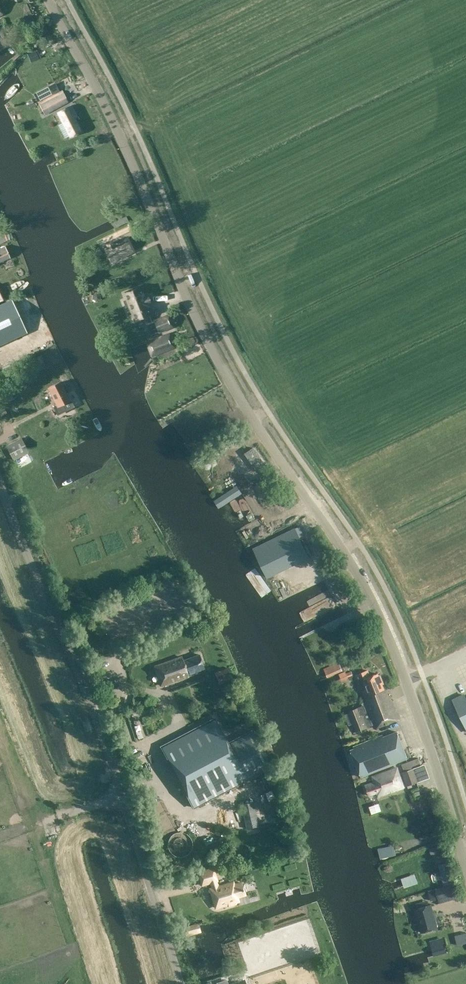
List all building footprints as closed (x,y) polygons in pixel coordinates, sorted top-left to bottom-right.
[(48,87),(36,93),(40,101),(52,94),(48,87)] [(62,90),(38,103),(45,115),(69,103),(62,90)] [(65,139),(70,137),(81,132),(74,119),(77,118),(71,107),(58,113),(63,123),(58,125),(65,139)] [(134,252),(128,241),(127,237),(134,233),(131,227),(117,234),(117,233),(104,240),(107,247),(109,245),(111,249),(105,252),(110,262),(123,256),(124,257),(134,252)] [(10,258),(5,248),(0,250),(0,262),(10,258)] [(149,315),(150,315),(146,306),(150,305),(146,295),(143,297),(139,288),(133,290),(124,294),(127,300),(123,301),(129,316),(133,315),(135,321),(143,317),(146,325),(152,322),(149,315)] [(0,306),(0,345),(26,333),(11,300),(0,306)] [(159,333),(173,327),(168,316),(154,321),(159,333)] [(146,343),(152,356),(174,348),(169,334),(146,343)] [(70,401),(61,383),(48,389),(58,407),(70,401)] [(7,446),(14,460),(28,453),(21,439),(7,446)] [(252,478),(259,473),(252,465),(245,471),(252,478)] [(242,493),(237,485),(217,497),(222,505),(242,493)] [(253,549),(267,577),(309,557),(300,539),(305,537),(299,526),(253,549)] [(155,666),(161,685),(196,673),(196,671),(204,668),(199,654),(183,660),(181,657),(155,666)] [(215,673),(219,684),(232,679),(230,674),(228,668),(215,673)] [(359,684),(364,682),(367,689),(362,691),(365,698),(366,701),(386,694),(378,674),(370,676),(368,670),(356,675),(359,684)] [(111,672),(113,684),(120,683),(117,671),(111,672)] [(387,696),(386,694),(366,701),(367,704),(348,711),(356,731),(374,724),(376,728),(398,719),(389,695),(387,696)] [(453,700),(465,728),(465,699),(464,695),(453,700)] [(229,743),(215,718),(161,747),(193,807),(246,780),(245,778),(269,765),(256,740),(259,739),(254,730),(229,743)] [(397,731),(350,750),(361,776),(407,758),(397,731)] [(373,782),(365,785),(368,795),(377,792),(378,796),(404,787),(397,768),(371,777),(373,782)] [(402,772),(407,786),(417,782),(413,769),(402,772)] [(240,804),(246,829),(258,826),(252,801),(240,804)] [(165,806),(153,812),(162,833),(175,828),(165,806)] [(429,845),(431,861),(442,860),(440,844),(429,845)] [(212,868),(198,872),(202,885),(210,882),(212,888),(210,888),(215,907),(227,904),(229,905),(234,904),(235,901),(234,897),(244,894),(241,882),(233,884),(232,882),(218,886),(212,868)] [(398,876),(403,884),(415,879),(411,870),(398,876)] [(431,891),(433,900),(447,897),(444,887),(431,891)] [(415,909),(421,932),(437,928),(430,905),(415,909)]
